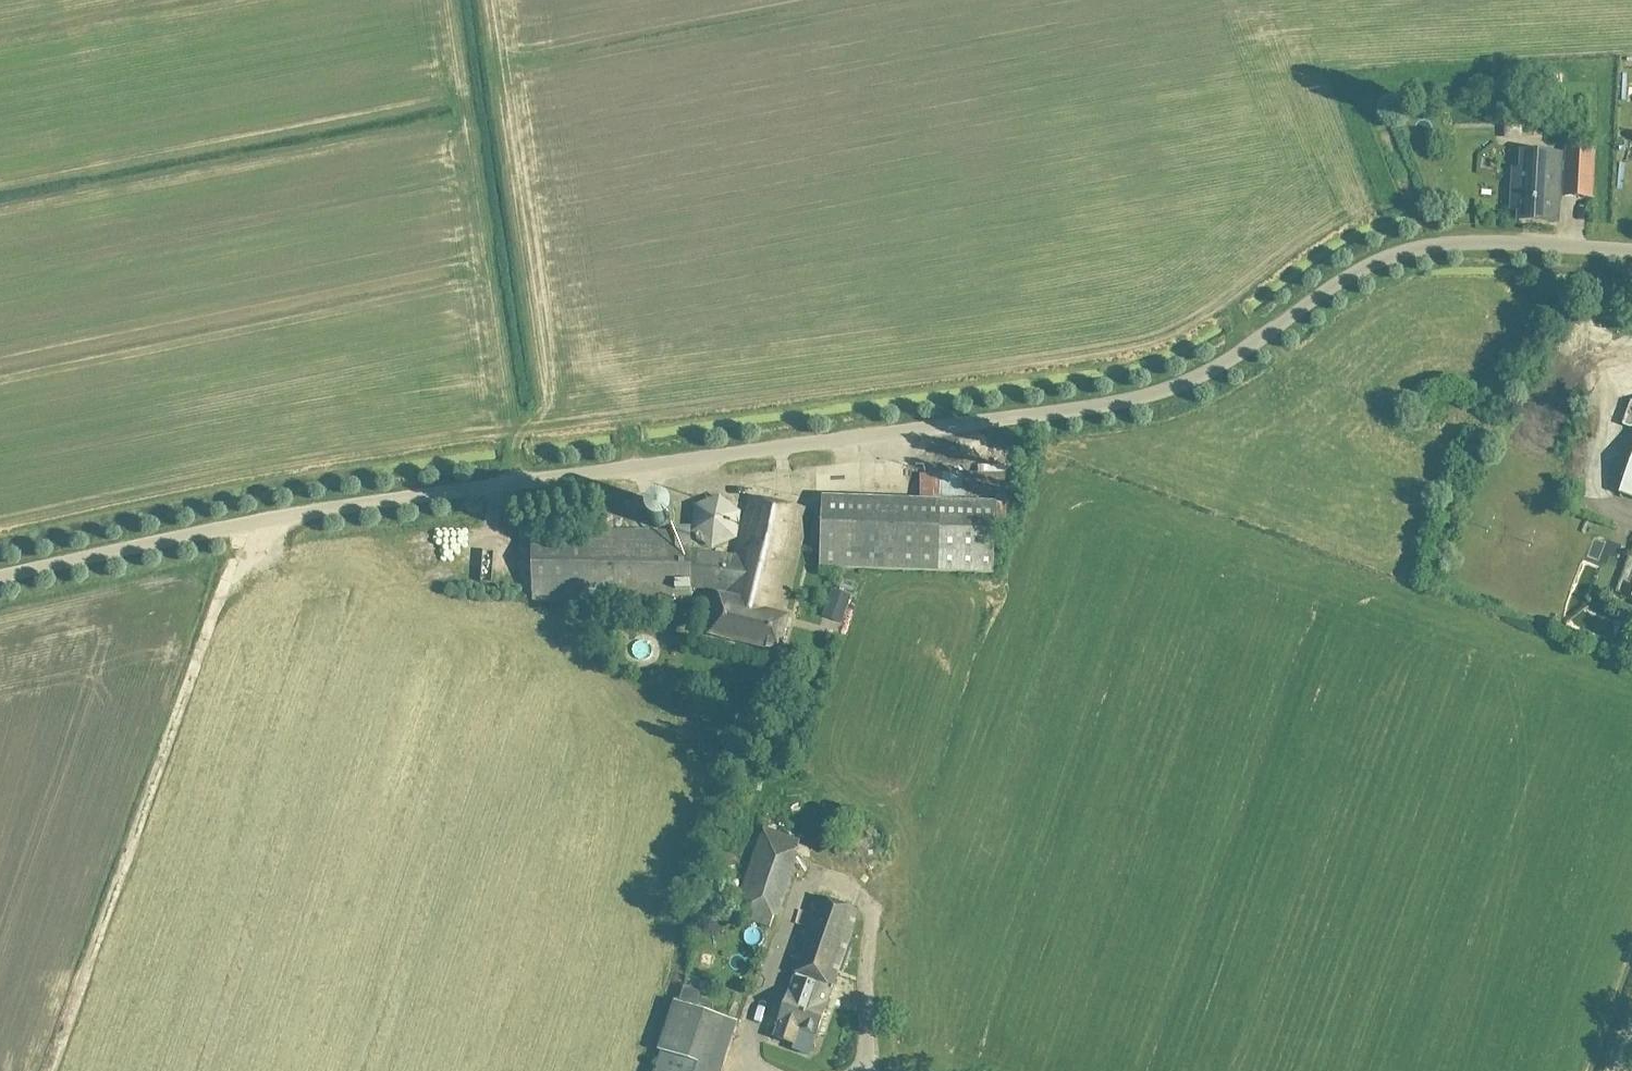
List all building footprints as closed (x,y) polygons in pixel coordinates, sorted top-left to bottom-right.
[(1591,196),(1593,172),(1594,148),(1566,147),(1565,162),(1559,162),(1559,170),(1565,170),(1563,195),(1591,196)] [(1518,220),(1520,220),(1556,222),(1559,170),(1559,162),(1560,152),(1522,151),(1521,168),(1513,168),(1511,209),(1519,210),(1518,220)] [(1619,492),(1631,497),(1631,456),(1619,492)] [(993,573),(995,519),(1007,519),(1007,473),(920,473),(920,501),(822,497),(820,567),(993,573)] [(718,495),(693,505),(690,532),(711,549),(736,538),(740,511),(718,495)] [(729,597),(718,595),(709,635),(779,651),(786,617),(780,616),(805,510),(746,496),(733,555),(688,549),(688,538),(674,538),(675,531),(530,529),(529,600),(691,602),(691,587),(730,592),(729,597)] [(1602,523),(1593,546),(1605,551),(1614,527),(1602,523)] [(799,839),(762,825),(731,913),(769,928),(773,914),(777,916),(798,855),(794,854),(799,839)] [(779,1022),(780,1022),(775,1037),(794,1044),(799,1029),(815,1034),(858,911),(815,896),(788,971),(796,974),(779,1022)] [(656,1068),(655,1070),(707,1070),(708,1067),(707,1067),(723,1018),(673,1001),(657,1050),(661,1051),(656,1068)]
